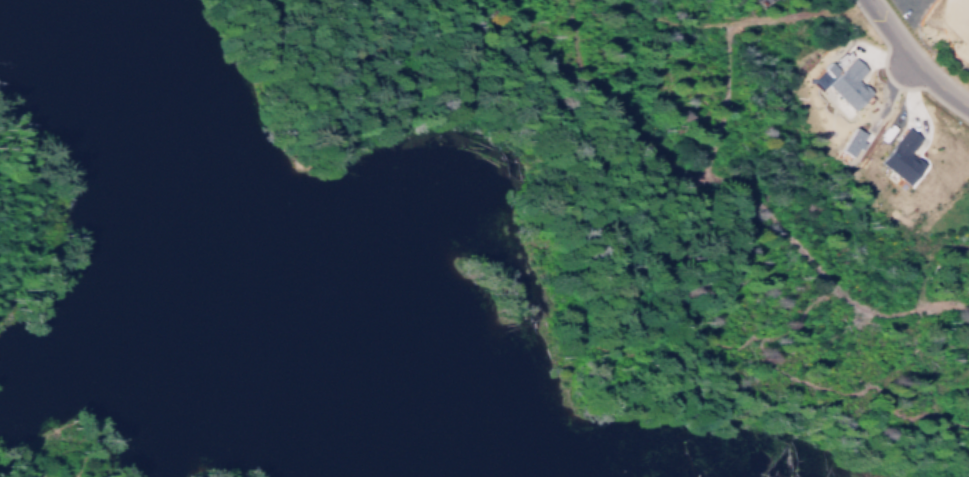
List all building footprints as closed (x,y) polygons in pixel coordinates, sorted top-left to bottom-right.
[(846,110),(864,91),(851,79),(860,69),(846,56),(819,84),(846,110)] [(879,164),(913,186),(925,168),(909,158),(920,140),(902,129),(879,164)]
